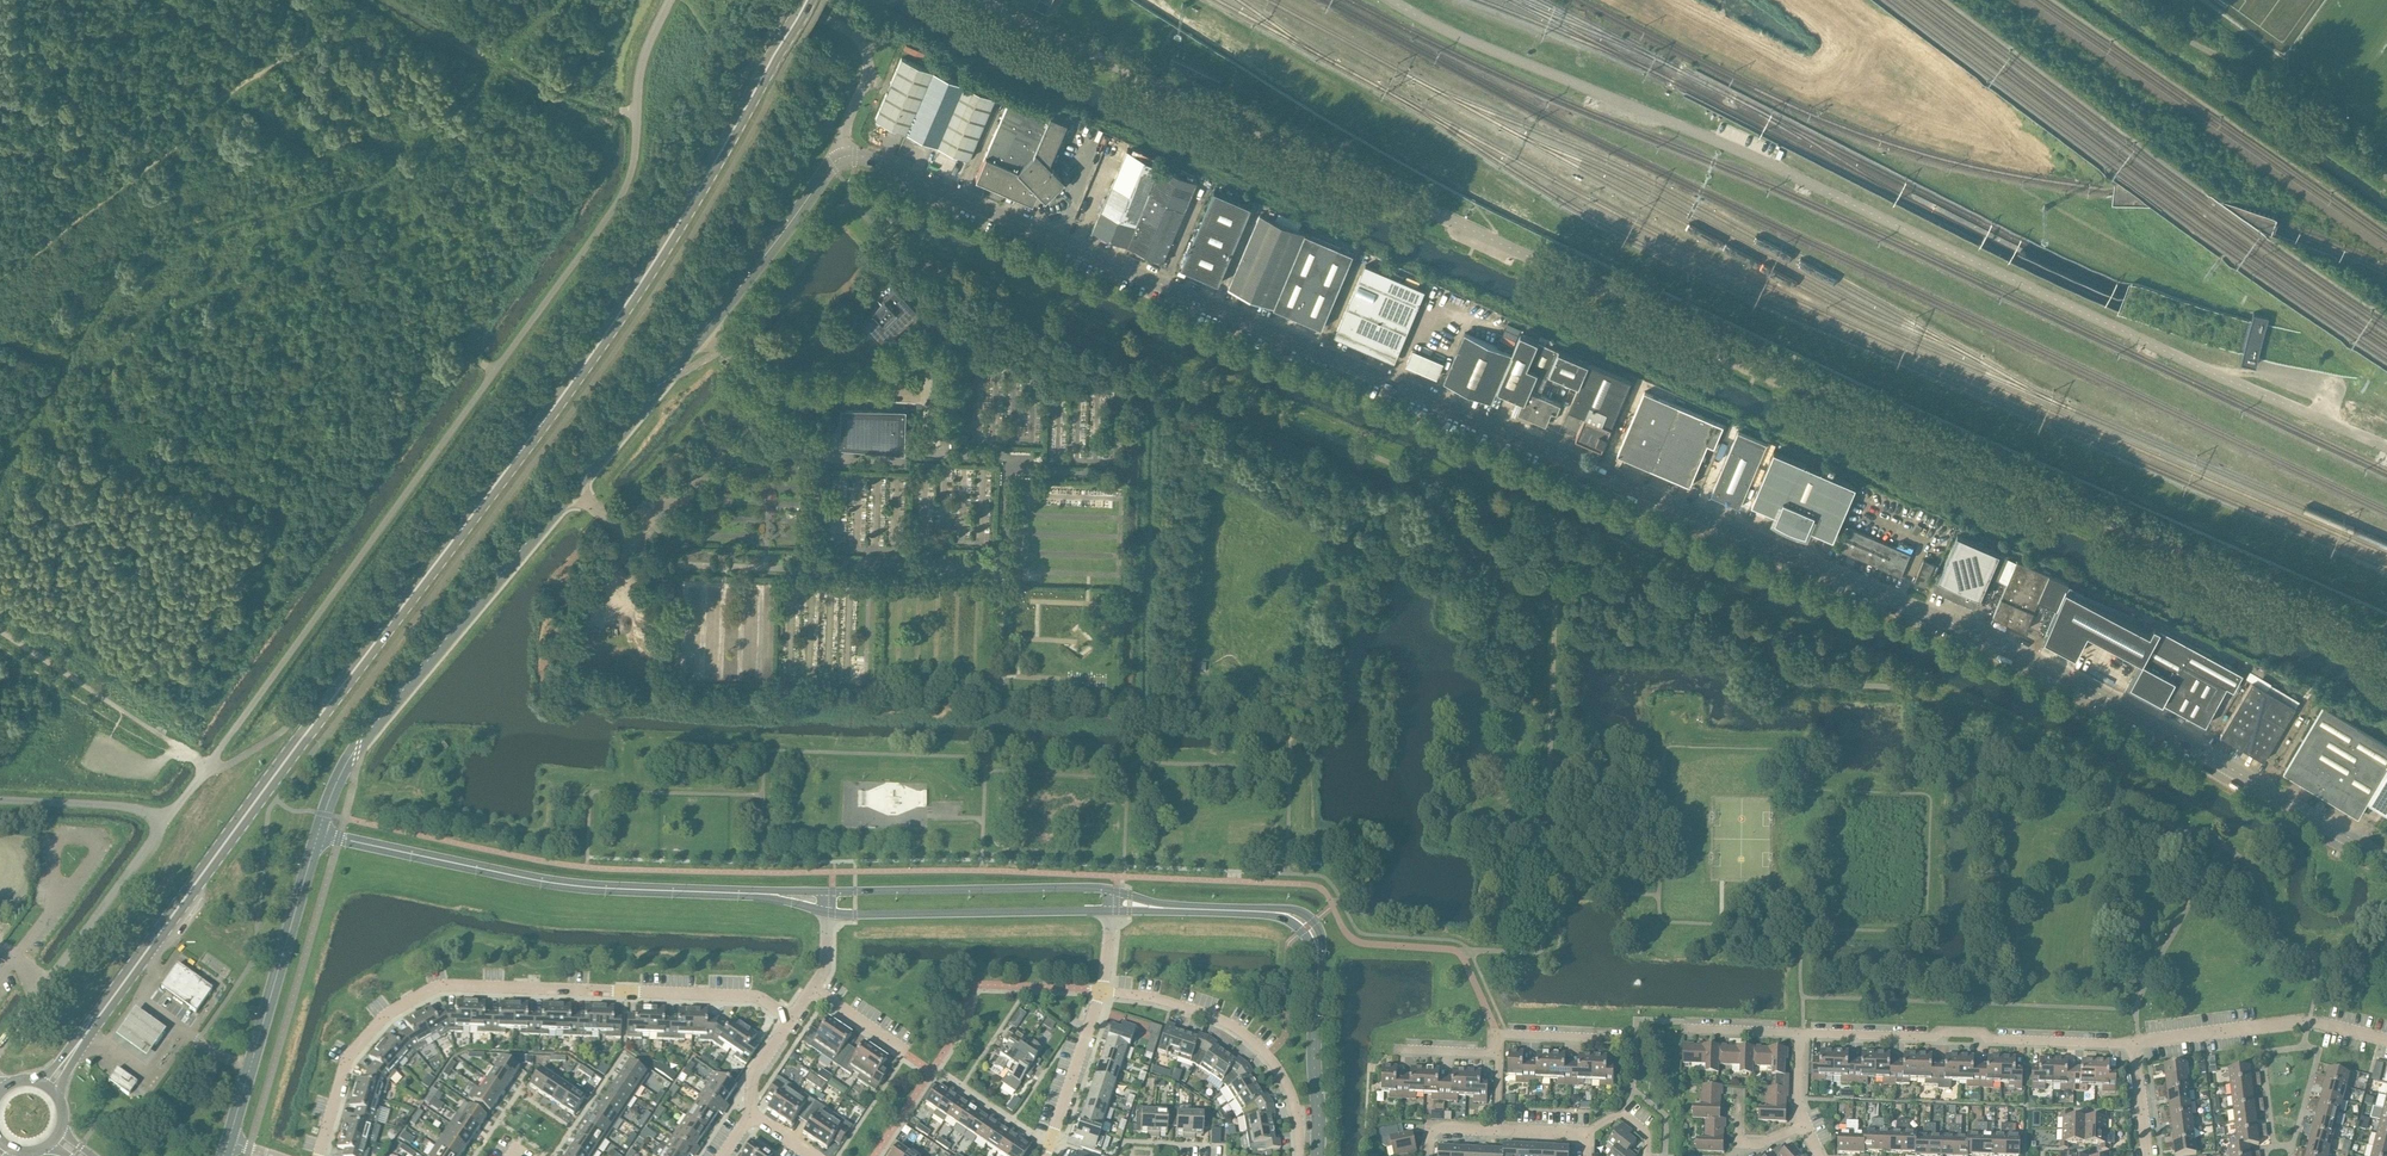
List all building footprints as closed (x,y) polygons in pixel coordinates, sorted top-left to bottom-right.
[(906,132),(932,70),(901,57),(874,119),(906,132)] [(932,70),(906,132),(936,146),(963,84),(932,70)] [(963,84),(936,146),(967,159),(994,97),(963,84)] [(985,155),(975,178),(1031,202),(1036,190),(1041,195),(1046,191),(1050,187),(1053,184),(1060,177),(1047,164),(1065,122),(1049,115),(1009,98),(985,155)] [(1128,244),(1162,168),(1126,152),(1093,229),(1128,244)] [(1162,168),(1128,244),(1164,260),(1197,183),(1162,168)] [(1182,268),(1219,283),(1252,207),(1214,191),(1182,268)] [(1273,307),(1304,234),(1260,215),(1229,288),(1273,307)] [(1304,234),(1273,307),(1321,327),(1353,253),(1306,233),(1305,234),(1304,234)] [(1366,264),(1336,333),(1395,359),(1425,290),(1366,264)] [(2120,301),(2118,309),(2140,318),(2169,328),(2199,338),(2235,349),(2274,360),(2345,374),(2367,377),(2303,333),(2272,326),(2225,313),(2175,298),(2128,280),(2125,289),(2120,301)] [(862,319),(859,321),(860,322),(862,320),(866,325),(864,326),(864,327),(866,325),(870,329),(868,331),(869,332),(870,330),(874,334),(873,336),(875,335),(879,339),(877,340),(877,341),(879,339),(883,344),(881,345),(882,346),(894,335),(894,334),(892,332),(904,322),(906,324),(906,323),(918,313),(917,312),(917,313),(916,314),(912,310),(913,308),(913,307),(911,309),(907,305),(909,303),(907,304),(903,300),(905,298),(904,298),(902,300),(899,295),(900,294),(895,288),(884,299),(871,311),(862,319)] [(1492,401),(1497,389),(1512,353),(1464,333),(1444,381),(1492,401)] [(1512,353),(1497,389),(1514,396),(1522,400),(1517,411),(1545,423),(1551,409),(1556,412),(1560,402),(1540,394),(1550,372),(1559,350),(1538,340),(1521,333),(1512,353)] [(1574,436),(1586,441),(1601,447),(1630,379),(1589,362),(1559,350),(1550,372),(1579,384),(1569,409),(1583,415),(1574,436)] [(1689,485),(1691,480),(1707,443),(1714,446),(1723,425),(1645,391),(1618,454),(1689,485)] [(841,428),(840,448),(855,449),(855,445),(866,446),(898,447),(898,432),(903,432),(904,411),(884,411),(846,409),(845,423),(845,428),(841,428)] [(1738,431),(1711,493),(1711,494),(1739,506),(1766,443),(1738,431)] [(1787,525),(1795,528),(1796,528),(1820,470),(1774,450),(1751,503),(1777,514),(1775,518),(1778,520),(1782,522),(1787,525)] [(1808,527),(1833,538),(1856,486),(1820,470),(1796,528),(1802,531),(1806,532),(1808,527)] [(1849,528),(1839,549),(1900,575),(1913,546),(1899,541),(1896,548),(1849,528)] [(1956,536),(1933,590),(1974,607),(1988,574),(1998,579),(2007,557),(1956,536)] [(1924,585),(1929,574),(1933,564),(1922,559),(1913,581),(1924,585)] [(2000,596),(1992,615),(2025,629),(2038,599),(2056,607),(2067,581),(2016,560),(2000,596)] [(2155,635),(2065,587),(2044,637),(2075,653),(2076,652),(2075,651),(2080,643),(2081,641),(2085,632),(2086,633),(2087,631),(2090,632),(2091,631),(2101,637),(2101,638),(2102,638),(2107,640),(2113,643),(2112,644),(2124,650),(2124,649),(2134,654),(2133,655),(2142,660),(2155,635)] [(2206,724),(2206,723),(2227,685),(2234,689),(2243,671),(2160,627),(2155,635),(2142,660),(2130,683),(2162,700),(2206,724)] [(2252,681),(2221,732),(2220,734),(2242,747),(2274,694),(2252,681)] [(2242,747),(2263,760),(2295,706),(2274,694),(2242,747)] [(2329,799),(2358,817),(2368,800),(2386,811),(2386,744),(2344,718),(2349,710),(2328,697),(2323,706),(2283,772),(2329,799)] [(196,1013),(211,991),(212,990),(212,989),(178,966),(178,965),(177,966),(162,988),(162,989),(195,1013),(196,1013)] [(456,1009),(444,1008),(446,1015),(450,1033),(462,1033),(462,1028),(470,1029),(471,1002),(456,1002),(456,1009)] [(471,1002),(470,1029),(477,1029),(477,1034),(491,1034),(492,1017),(492,1010),(485,1010),(485,1003),(471,1002)] [(492,1017),(491,1034),(505,1035),(505,1030),(513,1030),(514,1004),(499,1003),(499,1010),(492,1010),(492,1017)] [(514,1004),(513,1030),(520,1030),(520,1035),(534,1036),(535,1018),(535,1012),(528,1011),(528,1004),(514,1004)] [(535,1018),(534,1036),(548,1036),(548,1031),(556,1032),(557,1006),(542,1005),(542,1012),(535,1012),(535,1018)] [(557,1006),(556,1032),(563,1032),(563,1037),(577,1037),(578,1020),(578,1013),(571,1013),(571,1006),(557,1006)] [(578,1020),(577,1037),(591,1038),(591,1033),(599,1033),(599,1007),(585,1007),(585,1013),(578,1013),(578,1020)] [(599,1007),(599,1033),(606,1034),(606,1039),(621,1039),(621,1018),(622,1015),(614,1015),(614,1008),(599,1007)] [(430,1009),(418,1016),(431,1038),(437,1035),(440,1039),(450,1033),(446,1015),(444,1008),(434,1015),(430,1009)] [(627,1019),(627,1039),(641,1040),(641,1035),(649,1035),(650,1009),(636,1008),(635,1015),(627,1015),(627,1019)] [(650,1009),(649,1035),(657,1035),(656,1040),(670,1041),(671,1023),(671,1016),(664,1016),(664,1009),(650,1009)] [(147,1058),(166,1032),(140,1013),(136,1010),(116,1037),(121,1040),(147,1058)] [(671,1023),(670,1041),(684,1041),(684,1036),(692,1037),(693,1011),(678,1010),(678,1017),(671,1016),(671,1023)] [(693,1011),(692,1037),(699,1037),(699,1042),(711,1042),(717,1025),(719,1018),(707,1018),(707,1011),(693,1011)] [(408,1029),(400,1033),(404,1039),(416,1053),(427,1046),(424,1042),(431,1038),(418,1016),(405,1023),(408,1029)] [(717,1025),(711,1042),(721,1049),(724,1045),(730,1049),(745,1027),(733,1020),(729,1025),(719,1018),(717,1025)] [(1014,1018),(1009,1025),(1016,1030),(1021,1022),(1014,1018)] [(812,1029),(802,1043),(815,1052),(817,1048),(823,1053),(825,1049),(839,1028),(828,1020),(822,1028),(816,1024),(812,1029)] [(1107,1040),(1129,1047),(1135,1028),(1122,1023),(1119,1030),(1111,1028),(1107,1040)] [(1147,1033),(1159,1037),(1162,1028),(1150,1024),(1147,1033)] [(1166,1024),(1157,1053),(1177,1060),(1185,1035),(1173,1031),(1175,1027),(1166,1024)] [(745,1027),(730,1049),(737,1053),(734,1058),(746,1066),(757,1048),(759,1046),(753,1041),(757,1035),(745,1027)] [(825,1049),(823,1053),(829,1057),(827,1060),(838,1068),(848,1054),(842,1050),(846,1044),(851,1036),(839,1028),(825,1049)] [(388,1036),(379,1047),(398,1065),(404,1059),(407,1062),(416,1053),(404,1039),(400,1033),(394,1041),(388,1036)] [(1005,1050),(1017,1059),(1027,1044),(1023,1041),(1025,1039),(1016,1033),(1011,1041),(1006,1038),(1003,1043),(1007,1046),(1005,1050)] [(1194,1066),(1208,1038),(1198,1035),(1197,1039),(1185,1035),(1177,1060),(1194,1066)] [(1209,1076),(1224,1055),(1214,1048),(1217,1044),(1208,1038),(1194,1066),(1209,1076)] [(1129,1047),(1107,1040),(1103,1052),(1125,1059),(1129,1047)] [(859,1076),(875,1052),(863,1044),(854,1058),(848,1054),(838,1068),(850,1075),(853,1072),(859,1076)] [(1017,1059),(1030,1067),(1033,1063),(1037,1066),(1041,1062),(1036,1058),(1042,1050),(1033,1044),(1031,1046),(1027,1044),(1017,1059)] [(1718,1066),(1719,1048),(1693,1047),(1693,1045),(1684,1045),(1683,1065),(1706,1066),(1705,1074),(1719,1075),(1719,1066),(1718,1066)] [(374,1062),(367,1070),(373,1074),(389,1083),(397,1074),(393,1070),(398,1065),(379,1047),(369,1058),(374,1062)] [(1719,1048),(1718,1066),(1719,1066),(1732,1067),(1740,1067),(1740,1074),(1740,1075),(1753,1076),(1753,1067),(1752,1067),(1753,1049),(1722,1048),(1719,1048)] [(1771,1090),(1788,1090),(1789,1076),(1785,1076),(1785,1060),(1788,1060),(1788,1050),(1753,1049),(1752,1067),(1753,1067),(1772,1068),(1771,1088),(1771,1090)] [(1017,1059),(1005,1050),(1002,1054),(998,1051),(989,1064),(1002,1073),(1004,1071),(1008,1073),(1017,1059)] [(1048,1051),(1044,1058),(1048,1061),(1052,1054),(1048,1051)] [(1834,1078),(1834,1052),(1820,1051),(1820,1063),(1813,1062),(1813,1064),(1813,1067),(1812,1076),(1812,1083),(1826,1083),(1826,1077),(1834,1078)] [(859,1076),(856,1080),(862,1084),(875,1092),(884,1078),(888,1072),(881,1068),(887,1060),(875,1052),(859,1076)] [(1125,1059),(1103,1052),(1099,1064),(1121,1072),(1125,1059)] [(1529,1084),(1530,1061),(1523,1060),(1524,1052),(1509,1052),(1508,1078),(1516,1078),(1516,1084),(1529,1084)] [(1834,1052),(1834,1078),(1841,1078),(1841,1084),(1854,1084),(1855,1064),(1848,1063),(1849,1052),(1834,1052)] [(1550,1080),(1551,1054),(1537,1053),(1537,1061),(1530,1061),(1529,1084),(1542,1085),(1543,1080),(1550,1080)] [(1855,1064),(1854,1084),(1868,1085),(1868,1079),(1875,1079),(1876,1053),(1862,1053),(1862,1064),(1855,1064)] [(1876,1053),(1875,1079),(1883,1080),(1883,1085),(1896,1086),(1897,1065),(1890,1065),(1891,1054),(1876,1053)] [(1571,1086),(1572,1062),(1565,1062),(1566,1054),(1551,1054),(1550,1080),(1558,1080),(1558,1086),(1571,1086)] [(1897,1065),(1896,1086),(1909,1086),(1910,1081),(1917,1081),(1918,1055),(1904,1054),(1904,1065),(1897,1065)] [(1224,1086),(1247,1064),(1237,1058),(1235,1062),(1224,1055),(1209,1076),(1224,1086)] [(1592,1082),(1593,1056),(1579,1055),(1579,1063),(1572,1062),(1571,1086),(1584,1087),(1584,1082),(1592,1082)] [(1918,1055),(1917,1081),(1925,1081),(1925,1086),(1938,1086),(1939,1067),(1932,1066),(1932,1055),(1918,1055)] [(1593,1056),(1592,1082),(1600,1082),(1599,1088),(1613,1088),(1614,1064),(1607,1064),(1607,1056),(1593,1056)] [(1959,1082),(1960,1056),(1946,1056),(1945,1067),(1939,1067),(1938,1086),(1938,1090),(1949,1090),(1951,1089),(1952,1082),(1959,1082)] [(1960,1056),(1959,1082),(1967,1083),(1967,1088),(1980,1089),(1981,1068),(1974,1068),(1974,1057),(1960,1056)] [(1981,1068),(1980,1089),(1993,1089),(1993,1084),(2001,1084),(2002,1058),(1988,1057),(1987,1068),(1981,1068)] [(495,1069),(512,1081),(512,1080),(513,1079),(513,1078),(519,1069),(502,1058),(495,1069)] [(2002,1058),(2001,1084),(2009,1084),(2008,1090),(2022,1090),(2023,1070),(2016,1070),(2016,1058),(2002,1058)] [(1030,1067),(1017,1059),(1008,1073),(999,1086),(1000,1086),(1001,1084),(1014,1093),(1013,1095),(1020,1084),(1019,1084),(1024,1076),(1029,1079),(1032,1074),(1028,1071),(1030,1067)] [(2053,1086),(2054,1060),(2040,1059),(2039,1071),(2032,1070),(2031,1090),(2045,1091),(2045,1085),(2053,1086)] [(2074,1092),(2074,1072),(2068,1072),(2068,1060),(2054,1060),(2053,1086),(2061,1086),(2060,1091),(2074,1092)] [(2095,1087),(2096,1061),(2082,1061),(2081,1072),(2074,1072),(2074,1092),(2087,1093),(2087,1087),(2095,1087)] [(2096,1061),(2095,1087),(2102,1087),(2102,1093),(2116,1093),(2117,1073),(2110,1073),(2110,1062),(2096,1061)] [(447,1068),(452,1071),(456,1065),(451,1062),(447,1068)] [(621,1074),(641,1087),(648,1075),(629,1063),(624,1071),(623,1072),(622,1073),(621,1074)] [(654,1069),(654,1070),(663,1076),(668,1069),(658,1063),(658,1064),(654,1069)] [(685,1070),(690,1073),(695,1066),(690,1063),(685,1070)] [(1121,1072),(1099,1064),(1095,1077),(1117,1084),(1121,1072)] [(1233,1101),(1255,1087),(1249,1077),(1252,1074),(1247,1064),(1224,1086),(1233,1101)] [(2166,1080),(2187,1078),(2186,1064),(2155,1068),(2156,1074),(2165,1073),(2166,1080)] [(581,1066),(578,1071),(585,1075),(587,1071),(581,1066)] [(1153,1067),(1150,1074),(1157,1076),(1159,1069),(1153,1067)] [(1383,1067),(1382,1093),(1390,1093),(1389,1099),(1403,1100),(1404,1084),(1404,1075),(1397,1075),(1398,1068),(1383,1067)] [(452,1071),(447,1068),(443,1075),(447,1078),(452,1071)] [(2229,1084),(2260,1081),(2259,1075),(2250,1076),(2249,1068),(2227,1071),(2229,1084)] [(113,1075),(109,1081),(109,1082),(128,1096),(129,1095),(133,1090),(137,1084),(137,1083),(118,1070),(118,1069),(117,1070),(113,1075)] [(512,1081),(495,1069),(488,1080),(504,1091),(510,1083),(510,1082),(511,1081),(512,1081)] [(1404,1084),(1403,1100),(1416,1100),(1416,1095),(1424,1095),(1425,1069),(1411,1069),(1411,1075),(1404,1075),(1404,1084)] [(1425,1069),(1424,1095),(1432,1095),(1431,1101),(1444,1102),(1445,1102),(1446,1086),(1446,1077),(1439,1077),(1440,1070),(1425,1069)] [(357,1079),(353,1093),(379,1101),(381,1093),(385,1095),(389,1083),(373,1074),(367,1070),(364,1081),(357,1079)] [(541,1094),(552,1077),(541,1070),(529,1086),(538,1092),(539,1093),(541,1094)] [(690,1073),(685,1070),(682,1075),(687,1078),(690,1073)] [(2316,1081),(2346,1089),(2350,1076),(2328,1070),(2326,1078),(2318,1075),(2316,1081)] [(587,1071),(585,1075),(591,1079),(594,1075),(587,1071)] [(1446,1086),(1445,1102),(1458,1102),(1458,1097),(1466,1097),(1467,1071),(1453,1071),(1452,1078),(1446,1077),(1446,1086)] [(1467,1071),(1466,1097),(1473,1097),(1473,1103),(1487,1104),(1488,1090),(1488,1088),(1488,1079),(1481,1079),(1481,1072),(1467,1071)] [(673,1081),(676,1076),(671,1072),(668,1078),(673,1081)] [(2374,1072),(2371,1080),(2379,1082),(2381,1074),(2374,1072)] [(641,1087),(621,1074),(621,1075),(620,1076),(620,1077),(615,1085),(634,1097),(641,1087)] [(736,1087),(733,1085),(716,1074),(708,1085),(728,1099),(736,1087)] [(551,1101),(563,1085),(552,1077),(541,1094),(541,1095),(542,1095),(543,1096),(551,1101)] [(1117,1084),(1095,1077),(1091,1089),(1112,1096),(1117,1084)] [(779,1118),(783,1112),(793,1097),(787,1093),(791,1086),(779,1078),(770,1092),(776,1096),(767,1110),(779,1118)] [(2187,1078),(2166,1080),(2166,1087),(2157,1089),(2158,1094),(2189,1090),(2187,1078)] [(504,1091),(488,1080),(480,1090),(498,1102),(498,1101),(499,1100),(499,1099),(504,1091)] [(826,1085),(819,1080),(814,1087),(821,1092),(826,1085)] [(2260,1081),(2229,1084),(2231,1097),(2253,1094),(2252,1087),(2261,1086),(2260,1081)] [(2346,1089),(2316,1081),(2315,1086),(2324,1089),(2322,1096),(2343,1101),(2346,1089)] [(562,1109),(573,1092),(563,1085),(551,1101),(559,1107),(560,1107),(561,1108),(562,1109)] [(634,1097),(615,1085),(609,1093),(608,1093),(608,1094),(607,1095),(626,1108),(634,1097)] [(708,1085),(701,1096),(721,1109),(725,1112),(729,1107),(724,1104),(728,1099),(708,1085)] [(936,1111),(951,1089),(945,1085),(943,1089),(938,1086),(925,1104),(936,1111)] [(991,1086),(986,1094),(990,1097),(996,1089),(991,1086)] [(498,1102),(480,1090),(475,1087),(468,1098),(490,1113),(495,1104),(497,1103),(498,1102)] [(573,1092),(562,1109),(563,1110),(565,1110),(567,1112),(573,1116),(576,1112),(584,1100),(587,1102),(591,1096),(577,1087),(573,1092)] [(1243,1116),(1253,1112),(1272,1104),(1266,1095),(1262,1098),(1255,1087),(1233,1101),(1243,1116)] [(1719,1120),(1720,1120),(1721,1096),(1722,1096),(1723,1087),(1702,1087),(1702,1107),(1693,1107),(1693,1120),(1705,1121),(1705,1120),(1719,1121),(1719,1120)] [(1788,1090),(1771,1090),(1771,1088),(1768,1088),(1767,1110),(1759,1110),(1758,1122),(1785,1123),(1786,1098),(1788,1098),(1788,1090)] [(429,1096),(433,1099),(437,1092),(433,1089),(429,1096)] [(943,1123),(946,1118),(958,1100),(954,1097),(956,1093),(951,1089),(936,1111),(933,1116),(943,1123)] [(1112,1096),(1091,1089),(1087,1101),(1108,1108),(1112,1096)] [(2189,1090),(2158,1094),(2159,1100),(2168,1099),(2169,1106),(2191,1103),(2189,1090)] [(656,1097),(661,1100),(665,1094),(661,1091),(656,1097)] [(353,1093),(349,1107),(356,1109),(354,1116),(361,1118),(377,1122),(380,1112),(381,1109),(377,1108),(379,1101),(353,1093)] [(806,1116),(809,1112),(815,1102),(804,1094),(799,1101),(793,1097),(783,1112),(779,1118),(791,1126),(800,1112),(806,1116)] [(2253,1094),(2231,1097),(2232,1110),(2263,1106),(2262,1100),(2253,1102),(2253,1094)] [(600,1106),(619,1119),(626,1108),(607,1095),(606,1096),(606,1097),(606,1098),(600,1106)] [(424,1102),(429,1105),(433,1099),(429,1096),(424,1102)] [(701,1096),(694,1106),(702,1112),(714,1120),(718,1114),(722,1117),(725,1112),(721,1109),(701,1096)] [(2310,1106),(2340,1114),(2343,1101),(2322,1096),(2320,1102),(2311,1100),(2310,1106)] [(661,1100),(656,1097),(652,1104),(656,1106),(661,1100)] [(956,1125),(965,1112),(971,1103),(966,1099),(963,1103),(958,1100),(946,1118),(956,1125)] [(1083,1113),(1104,1120),(1108,1108),(1087,1101),(1083,1113)] [(814,1142),(828,1121),(822,1117),(827,1110),(815,1102),(809,1112),(806,1116),(812,1120),(803,1134),(814,1142)] [(486,1118),(465,1103),(457,1115),(479,1130),(480,1128),(480,1127),(486,1118)] [(966,1132),(978,1114),(974,1111),(977,1106),(971,1103),(965,1112),(956,1125),(966,1132)] [(2191,1103),(2169,1106),(2170,1113),(2161,1114),(2161,1120),(2192,1116),(2191,1103)] [(1246,1133),(1271,1129),(1269,1116),(1274,1116),(1272,1104),(1253,1112),(1243,1116),(1246,1133)] [(593,1116),(612,1129),(619,1119),(600,1106),(595,1114),(594,1115),(593,1116)] [(714,1120),(702,1112),(694,1106),(686,1117),(707,1131),(714,1120)] [(2263,1106),(2232,1110),(2234,1123),(2256,1120),(2255,1113),(2264,1112),(2263,1106)] [(2315,1120),(2337,1126),(2340,1114),(2310,1106),(2308,1111),(2317,1114),(2315,1120)] [(1132,1126),(1132,1133),(1140,1133),(1147,1134),(1147,1138),(1153,1138),(1154,1112),(1149,1112),(1142,1111),(1142,1107),(1136,1107),(1136,1112),(1135,1126),(1132,1126)] [(656,1113),(661,1116),(665,1111),(660,1108),(656,1113)] [(1154,1112),(1153,1138),(1159,1138),(1159,1134),(1166,1134),(1167,1128),(1171,1128),(1172,1109),(1167,1108),(1167,1113),(1154,1112)] [(1188,1140),(1190,1114),(1177,1113),(1177,1109),(1172,1109),(1171,1128),(1176,1128),(1175,1135),(1183,1135),(1183,1139),(1188,1140)] [(1190,1114),(1188,1140),(1194,1140),(1194,1136),(1202,1136),(1202,1129),(1207,1130),(1208,1110),(1202,1110),(1202,1114),(1190,1114)] [(414,1117),(419,1120),(423,1114),(419,1111),(414,1117)] [(642,1119),(646,1121),(650,1115),(646,1112),(642,1119)] [(976,1138),(991,1116),(986,1112),(983,1117),(978,1114),(966,1132),(976,1138)] [(2069,1113),(2061,1112),(2061,1119),(2063,1119),(2063,1131),(2085,1132),(2086,1119),(2069,1118),(2069,1113)] [(1104,1120),(1083,1113),(1079,1126),(1100,1133),(1104,1120)] [(2111,1114),(2102,1114),(2102,1119),(2086,1119),(2085,1132),(2108,1132),(2108,1120),(2110,1121),(2111,1114)] [(479,1130),(457,1115),(450,1125),(471,1140),(477,1132),(478,1131),(479,1130)] [(346,1121),(341,1134),(367,1142),(369,1134),(374,1136),(377,1122),(361,1118),(354,1116),(352,1122),(346,1121)] [(586,1127),(605,1140),(612,1129),(593,1116),(592,1117),(592,1118),(591,1119),(586,1127)] [(986,1145),(999,1127),(994,1124),(997,1120),(991,1116),(976,1138),(986,1145)] [(2192,1116),(2161,1120),(2162,1125),(2171,1124),(2172,1132),(2194,1129),(2192,1116)] [(419,1120),(414,1117),(410,1123),(415,1126),(419,1120)] [(707,1131),(686,1117),(679,1128),(699,1141),(707,1131)] [(828,1121),(814,1142),(826,1150),(836,1136),(842,1140),(851,1127),(839,1118),(835,1125),(828,1121)] [(2361,1118),(2358,1129),(2367,1132),(2370,1120),(2361,1118)] [(638,1125),(642,1128),(646,1121),(642,1119),(638,1125)] [(1720,1120),(1719,1120),(1719,1121),(1705,1120),(1705,1121),(1705,1140),(1696,1140),(1696,1153),(1723,1154),(1724,1128),(1725,1128),(1726,1120),(1720,1120)] [(1877,1153),(1878,1120),(1872,1120),(1872,1130),(1864,1130),(1864,1133),(1865,1133),(1864,1153),(1865,1153),(1877,1153)] [(1890,1154),(1891,1131),(1884,1131),(1884,1121),(1878,1120),(1877,1153),(1890,1154)] [(2256,1120),(2234,1123),(2235,1136),(2266,1132),(2266,1126),(2256,1127),(2256,1120)] [(2337,1126),(2315,1120),(2313,1127),(2305,1125),(2303,1131),(2333,1139),(2337,1126)] [(1903,1154),(1904,1121),(1898,1121),(1898,1131),(1891,1131),(1890,1154),(1903,1154)] [(1904,1121),(1903,1154),(1915,1154),(1916,1154),(1917,1135),(1917,1132),(1909,1132),(1910,1122),(1904,1121)] [(1851,1155),(1852,1122),(1846,1122),(1846,1132),(1838,1132),(1838,1155),(1851,1155)] [(1852,1122),(1851,1155),(1865,1155),(1865,1153),(1864,1153),(1865,1133),(1864,1133),(1858,1133),(1858,1123),(1852,1122)] [(2380,1122),(2376,1135),(2386,1138),(2386,1124),(2380,1122)] [(921,1133),(924,1129),(918,1124),(915,1129),(921,1133)] [(1981,1124),(1976,1124),(1975,1134),(1968,1134),(1968,1137),(1967,1155),(1980,1155),(1981,1124)] [(1994,1135),(1987,1134),(1987,1124),(1981,1124),(1980,1155),(1993,1155),(1994,1135)] [(471,1140),(450,1125),(443,1136),(465,1151),(465,1149),(466,1149),(466,1148),(471,1140)] [(1632,1133),(1623,1125),(1608,1144),(1615,1150),(1615,1149),(1616,1149),(1617,1147),(1626,1155),(1628,1153),(1630,1150),(1631,1150),(1637,1142),(1630,1136),(1632,1133)] [(1930,1125),(1924,1125),(1924,1135),(1917,1135),(1916,1154),(1915,1154),(1915,1155),(1929,1155),(1930,1125)] [(1942,1136),(1935,1135),(1936,1125),(1930,1125),(1929,1155),(1942,1155),(1942,1136)] [(2007,1125),(2001,1125),(2001,1135),(1994,1135),(1993,1155),(2006,1155),(2007,1125)] [(2006,1155),(2020,1155),(2020,1136),(2013,1135),(2013,1125),(2007,1125),(2006,1155)] [(996,1152),(1012,1130),(1006,1126),(1003,1130),(999,1127),(986,1145),(996,1152)] [(1079,1126),(1074,1138),(1083,1141),(1080,1148),(1094,1152),(1100,1154),(1107,1135),(1100,1133),(1079,1126)] [(1942,1155),(1955,1155),(1956,1126),(1951,1126),(1950,1126),(1950,1136),(1942,1136),(1942,1155)] [(1968,1134),(1967,1133),(1967,1136),(1961,1136),(1961,1126),(1956,1126),(1955,1155),(1967,1155),(1968,1137),(1968,1134)] [(605,1140),(586,1127),(580,1135),(579,1136),(578,1138),(598,1151),(605,1140)] [(1394,1155),(1402,1155),(1417,1153),(1412,1133),(1399,1136),(1397,1127),(1379,1131),(1383,1146),(1386,1149),(1392,1147),(1394,1155)] [(679,1128),(672,1138),(692,1152),(697,1155),(700,1150),(696,1147),(699,1141),(679,1128)] [(642,1134),(647,1137),(650,1132),(645,1129),(642,1134)] [(924,1129),(921,1133),(927,1137),(930,1133),(924,1129)] [(1271,1129),(1246,1133),(1249,1151),(1265,1151),(1271,1150),(1280,1149),(1278,1140),(1274,1141),(1271,1129)] [(2194,1129),(2172,1132),(2173,1139),(2164,1140),(2164,1146),(2195,1142),(2194,1129)] [(1019,1141),(1014,1138),(1017,1134),(1012,1130),(996,1152),(1002,1155),(1008,1155),(1019,1141)] [(2060,1149),(2068,1149),(2068,1144),(2085,1145),(2085,1132),(2063,1131),(2062,1143),(2060,1143),(2060,1149)] [(2309,1146),(2330,1151),(2333,1139),(2303,1131),(2302,1136),(2311,1138),(2309,1146)] [(2101,1151),(2109,1151),(2109,1146),(2114,1146),(2115,1133),(2108,1133),(2108,1132),(2085,1132),(2085,1145),(2102,1145),(2101,1151)] [(2235,1136),(2237,1148),(2237,1149),(2249,1147),(2249,1148),(2259,1146),(2258,1138),(2267,1137),(2266,1132),(2235,1136)] [(400,1139),(404,1142),(408,1136),(404,1133),(400,1139)] [(337,1148),(344,1150),(343,1155),(368,1155),(369,1150),(365,1149),(367,1142),(341,1134),(337,1148)] [(628,1140),(632,1143),(636,1136),(632,1134),(628,1140)] [(639,1139),(644,1142),(647,1137),(642,1134),(639,1139)] [(660,1146),(675,1155),(696,1155),(697,1155),(692,1152),(672,1138),(667,1135),(660,1146)] [(2376,1135),(2373,1147),(2386,1151),(2386,1138),(2376,1135)] [(443,1136),(435,1147),(449,1155),(461,1155),(462,1153),(464,1152),(465,1151),(443,1136)] [(582,1155),(594,1155),(598,1151),(578,1138),(577,1139),(577,1141),(571,1149),(582,1155)] [(941,1147),(945,1142),(938,1138),(935,1143),(941,1147)] [(632,1143),(628,1140),(623,1146),(628,1149),(632,1143)] [(1008,1155),(1024,1155),(1032,1144),(1026,1140),(1023,1144),(1019,1141),(1008,1155)] [(945,1142),(941,1147),(947,1151),(950,1146),(945,1142)] [(2164,1146),(2165,1151),(2174,1150),(2175,1155),(2189,1155),(2197,1155),(2195,1142),(2164,1146)] [(761,1151),(750,1143),(742,1155),(758,1155),(761,1151)] [(403,1145),(400,1150),(406,1154),(409,1150),(408,1149),(403,1145)] [(1782,1149),(1779,1152),(1777,1149),(1772,1154),(1774,1155),(1802,1155),(1792,1145),(1785,1152),(1782,1149)] [(660,1146),(653,1155),(675,1155),(660,1146)] [(1517,1146),(1504,1146),(1504,1151),(1504,1155),(1517,1155),(1517,1146)] [(1530,1147),(1517,1146),(1517,1155),(1530,1155),(1530,1147)] [(2297,1155),(2329,1155),(2330,1151),(2309,1146),(2307,1153),(2298,1150),(2297,1155)] [(435,1147),(429,1155),(449,1155),(435,1147)] [(907,1154),(897,1147),(891,1155),(906,1155),(907,1154)] [(1543,1147),(1530,1147),(1530,1155),(1543,1155),(1543,1147)] [(1556,1148),(1543,1147),(1543,1155),(1556,1155),(1556,1148)] [(1631,1155),(1628,1153),(1626,1155),(1617,1147),(1616,1149),(1615,1149),(1615,1150),(1610,1155),(1632,1155),(1631,1155)] [(2259,1153),(2250,1154),(2249,1148),(2249,1147),(2237,1149),(2237,1148),(2227,1149),(2228,1155),(2260,1155),(2259,1153)] [(2373,1147),(2371,1155),(2386,1155),(2386,1151),(2373,1147)]
